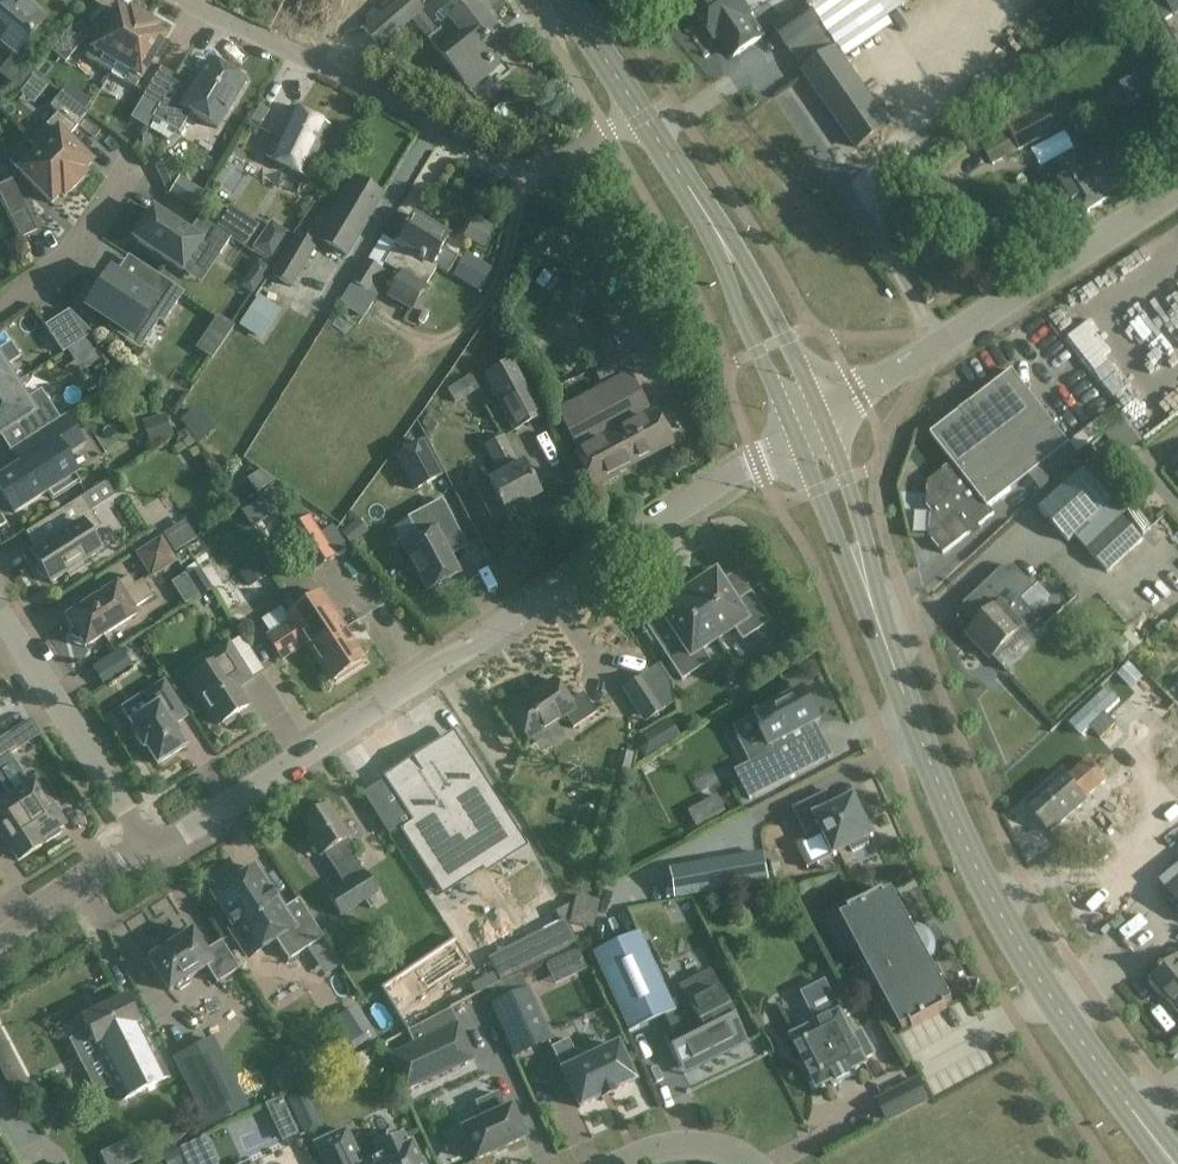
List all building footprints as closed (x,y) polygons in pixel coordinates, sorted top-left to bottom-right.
[(23,0),(12,0),(0,15),(0,46),(2,44),(16,56),(29,39),(31,40),(47,20),(23,0)] [(415,0),(396,0),(391,4),(388,0),(381,6),(384,10),(363,29),(380,49),(381,47),(385,51),(400,38),(397,34),(412,21),(429,41),(465,84),(499,56),(487,42),(497,33),(471,2),(448,21),(451,23),(439,33),(422,12),(424,11),(415,0)] [(764,36),(749,15),(750,14),(740,0),(704,0),(692,8),(714,40),(719,36),(734,58),(764,36)] [(1149,1),(1162,23),(1175,15),(1177,14),(1177,0),(1151,0),(1149,1)] [(774,28),(788,47),(819,26),(805,6),(774,28)] [(117,8),(86,59),(98,66),(111,74),(117,64),(144,19),(130,11),(128,15),(117,8)] [(117,64),(111,74),(124,81),(135,88),(166,37),(155,31),(157,27),(144,19),(117,64)] [(86,37),(72,26),(51,52),(65,63),(86,37)] [(1168,40),(1176,58),(1177,57),(1177,35),(1168,40)] [(807,74),(858,149),(889,127),(835,49),(804,71),(807,74)] [(154,119),(148,128),(170,141),(176,132),(177,133),(190,113),(216,129),(244,82),(241,80),(242,74),(232,69),(228,72),(209,60),(186,97),(170,87),(159,106),(152,118),(154,119)] [(159,106),(170,87),(176,78),(160,68),(143,97),(159,106)] [(1159,86),(1153,76),(1139,83),(1137,80),(1123,87),(1125,91),(1124,92),(1130,102),(1159,86)] [(30,142),(38,150),(75,186),(86,175),(83,172),(92,163),(67,138),(76,128),(88,113),(62,92),(50,107),(58,113),(30,142)] [(1051,134),(1033,99),(1001,116),(1005,123),(979,137),(993,164),(1051,134)] [(272,146),(267,158),(306,177),(331,127),(291,108),(272,146)] [(258,109),(251,121),(260,126),(267,114),(258,109)] [(38,150),(28,160),(19,152),(10,162),(52,203),(61,194),(64,198),(75,186),(38,150)] [(1108,154),(1090,165),(1081,150),(1044,174),(1074,222),(1111,199),(1107,193),(1125,182),(1108,154)] [(191,207),(201,192),(178,178),(168,194),(191,207)] [(12,179),(0,185),(0,197),(10,218),(27,210),(12,179)] [(382,199),(358,183),(320,243),(347,261),(374,219),(371,217),(382,199)] [(216,226),(244,245),(259,225),(230,205),(216,226)] [(189,233),(152,209),(133,239),(182,272),(201,243),(220,255),(231,238),(199,217),(189,233)] [(473,216),(463,237),(482,246),(492,225),(473,216)] [(398,243),(397,244),(432,265),(437,268),(447,274),(457,258),(442,249),(449,238),(414,217),(398,243)] [(252,250),(274,260),(289,229),(267,219),(252,250)] [(318,250),(299,237),(273,276),(291,289),(318,250)] [(397,244),(385,265),(401,275),(388,296),(412,310),(437,268),(432,265),(397,244)] [(366,258),(339,302),(364,317),(377,295),(378,296),(391,274),(369,260),(366,258)] [(184,293),(145,267),(132,287),(111,272),(99,290),(96,288),(87,302),(90,304),(88,308),(113,324),(109,329),(139,349),(158,320),(164,324),(184,293)] [(280,310),(259,295),(239,325),(261,340),(280,310)] [(92,334),(69,311),(45,326),(63,354),(92,334)] [(218,315),(210,327),(225,337),(233,325),(218,315)] [(15,384),(4,368),(20,358),(10,343),(0,349),(0,394),(15,384)] [(628,370),(620,354),(593,368),(600,384),(628,370)] [(545,415),(514,359),(483,375),(513,432),(545,415)] [(1070,445),(1013,371),(931,435),(954,463),(930,482),(928,506),(933,512),(931,537),(945,554),(996,514),(990,507),(1070,445)] [(446,388),(453,402),(478,389),(470,375),(446,388)] [(665,442),(630,375),(615,383),(604,388),(558,413),(579,453),(581,452),(582,454),(574,458),(588,484),(665,442)] [(0,394),(0,436),(22,422),(32,437),(59,419),(41,391),(25,401),(15,384),(0,394)] [(173,435),(165,413),(142,422),(150,444),(173,435)] [(59,419),(32,437),(20,444),(30,459),(0,478),(0,490),(15,514),(49,492),(53,499),(78,483),(80,485),(81,484),(64,458),(84,445),(65,416),(59,419)] [(519,467),(503,437),(486,446),(502,476),(475,490),(485,509),(497,503),(498,504),(500,503),(506,514),(541,496),(524,464),(519,467)] [(1169,466),(1177,476),(1177,458),(1169,466)] [(261,470),(249,478),(258,492),(275,480),(261,470)] [(1113,501),(1084,470),(1040,511),(1068,542),(1113,501)] [(101,527),(82,497),(48,519),(58,534),(52,540),(53,543),(33,556),(36,561),(36,563),(35,565),(35,567),(36,569),(36,571),(37,573),(39,574),(40,576),(42,577),(44,578),(46,579),(48,579),(51,584),(67,574),(70,578),(85,568),(82,564),(99,553),(90,539),(101,527)] [(460,534),(441,500),(407,518),(418,539),(403,547),(427,591),(460,574),(443,543),(460,534)] [(334,557),(301,507),(282,519),(289,530),(288,531),(313,571),(334,557)] [(1145,538),(1125,516),(1087,550),(1108,572),(1145,538)] [(197,538),(185,520),(164,534),(175,552),(197,538)] [(175,562),(161,540),(138,555),(152,577),(175,562)] [(257,559),(238,573),(249,588),(267,574),(257,559)] [(1002,570),(964,604),(965,606),(966,605),(982,622),(968,635),(990,659),(1024,628),(1029,633),(1042,621),(1023,601),(1035,590),(1036,591),(1037,590),(1020,571),(1018,570),(1016,568),(1014,568),(1012,567),(1010,567),(1008,567),(1006,568),(1004,569),(1002,570)] [(213,589),(200,569),(188,577),(200,597),(213,589)] [(687,592),(718,639),(734,629),(742,641),(770,622),(751,592),(735,603),(715,573),(709,577),(707,574),(702,575),(698,577),(693,581),(691,585),(693,588),(687,592)] [(135,585),(130,576),(114,586),(115,588),(67,618),(74,629),(70,636),(81,642),(85,648),(135,616),(132,610),(153,597),(143,581),(135,585)] [(365,660),(321,592),(286,614),(290,621),(267,636),(282,660),(306,644),(331,682),(334,680),(336,683),(364,665),(362,662),(365,660)] [(718,639),(687,592),(681,595),(679,592),(674,593),(670,595),(667,598),(664,601),(663,604),(665,606),(658,611),(678,640),(662,651),(681,681),(710,662),(702,650),(718,639)] [(251,680),(228,644),(197,664),(202,672),(186,682),(198,701),(202,699),(219,726),(222,724),(226,727),(237,720),(236,715),(249,707),(237,689),(251,680)] [(121,649),(93,666),(99,677),(111,670),(117,680),(134,670),(121,649)] [(1139,672),(1126,685),(1163,722),(1175,710),(1139,672)] [(664,709),(643,677),(623,690),(644,722),(664,709)] [(569,703),(554,680),(508,711),(528,742),(565,718),(573,729),(596,714),(583,694),(569,703)] [(141,697),(122,709),(131,723),(136,731),(134,736),(141,746),(146,747),(158,765),(186,747),(172,726),(186,717),(164,682),(141,697)] [(803,731),(821,722),(804,690),(747,720),(766,756),(736,771),(750,800),(821,764),(803,731)] [(1137,754),(1177,796),(1177,726),(1172,720),(1137,754)] [(0,739),(0,781),(11,799),(40,842),(43,840),(46,844),(61,834),(59,830),(64,827),(55,814),(59,811),(55,803),(58,801),(43,778),(30,786),(12,760),(8,762),(6,758),(19,750),(9,734),(0,739)] [(416,764),(483,870),(520,847),(482,787),(476,790),(464,772),(470,769),(452,740),(416,763),(416,764)] [(633,753),(622,751),(618,770),(629,772),(633,753)] [(412,757),(382,777),(411,823),(403,828),(434,877),(441,888),(479,864),(416,764),(416,763),(412,757)] [(1110,781),(1092,760),(1070,778),(1066,774),(1029,806),(1053,833),(1090,801),(1088,800),(1110,781)] [(824,795),(794,810),(808,840),(824,832),(834,853),(833,854),(835,856),(837,855),(837,854),(851,847),(851,848),(853,852),(869,844),(867,840),(871,838),(872,838),(874,837),(873,835),(872,835),(856,800),(855,798),(853,799),(831,810),(824,795)] [(40,842),(11,799),(0,806),(0,840),(2,843),(5,841),(18,862),(42,846),(40,842)] [(350,838),(328,804),(325,807),(322,805),(314,810),(314,814),(302,821),(311,836),(308,838),(320,858),(324,855),(335,871),(344,885),(328,896),(342,917),(376,894),(362,873),(365,871),(355,858),(359,855),(348,839),(350,838)] [(675,899),(731,889),(726,861),(670,871),(675,899)] [(282,910),(255,868),(233,882),(232,880),(228,879),(218,885),(217,890),(218,892),(214,895),(236,930),(234,932),(233,930),(231,931),(249,958),(276,940),(289,960),(323,938),(298,900),(282,910)] [(1168,893),(1177,905),(1177,885),(1168,893)] [(946,1005),(953,1001),(931,961),(935,959),(936,956),(936,955),(936,953),(936,950),(936,949),(936,947),(936,946),(935,943),(935,942),(934,940),(932,937),(930,934),(927,932),(924,931),(922,930),(918,929),(915,931),(893,891),(886,895),(884,892),(849,911),(851,914),(842,918),(902,1030),(911,1025),(912,1027),(947,1008),(946,1005)] [(569,906),(554,914),(559,923),(560,925),(565,922),(569,906)] [(205,952),(192,932),(148,960),(169,992),(175,988),(180,991),(190,985),(190,979),(207,968),(217,984),(239,970),(221,941),(205,952)] [(674,1011),(638,932),(592,953),(628,1032),(627,1032),(628,1033),(675,1012),(675,1011),(674,1011)] [(578,951),(546,967),(550,976),(555,986),(576,975),(579,974),(587,970),(578,951)] [(1150,979),(1177,1013),(1177,956),(1150,979)] [(748,1043),(711,969),(679,986),(697,1022),(665,1038),(684,1075),(748,1043)] [(485,991),(490,1002),(515,1057),(551,1040),(521,975),(485,991)] [(853,1038),(841,1015),(825,984),(821,986),(821,988),(824,986),(835,1006),(815,1016),(819,1024),(792,1038),(819,1089),(834,1082),(835,1084),(833,1085),(835,1088),(856,1077),(853,1072),(867,1065),(865,1060),(873,1056),(862,1033),(853,1038)] [(81,1019),(102,1061),(147,1038),(146,1036),(156,1031),(146,1010),(136,1015),(126,996),(81,1019)] [(372,1028),(356,1005),(333,1020),(349,1043),(372,1028)] [(474,1059),(451,1009),(407,1032),(413,1045),(389,1057),(405,1091),(474,1059)] [(168,1078),(147,1038),(102,1061),(123,1101),(168,1078)] [(248,1109),(212,1038),(176,1056),(188,1078),(213,1128),(248,1109)] [(575,1054),(568,1040),(551,1048),(580,1108),(601,1098),(602,1100),(614,1094),(613,1092),(634,1082),(617,1046),(589,1059),(588,1056),(578,1053),(575,1054)] [(308,1078),(296,1058),(271,1073),(284,1093),(308,1078)] [(889,1121),(928,1101),(918,1081),(878,1101),(889,1121)] [(304,1132),(321,1126),(308,1090),(290,1097),(304,1132)] [(505,1111),(497,1094),(476,1104),(484,1121),(462,1131),(466,1139),(463,1140),(469,1154),(472,1153),(475,1161),(524,1139),(511,1109),(505,1111)] [(345,1130),(315,1144),(324,1163),(361,1163),(345,1130)] [(135,1136),(124,1141),(134,1163),(146,1158),(135,1136)] [(411,1143),(406,1146),(405,1143),(400,1139),(394,1139),(384,1143),(381,1148),(380,1154),(382,1157),(366,1163),(421,1163),(411,1143)]
